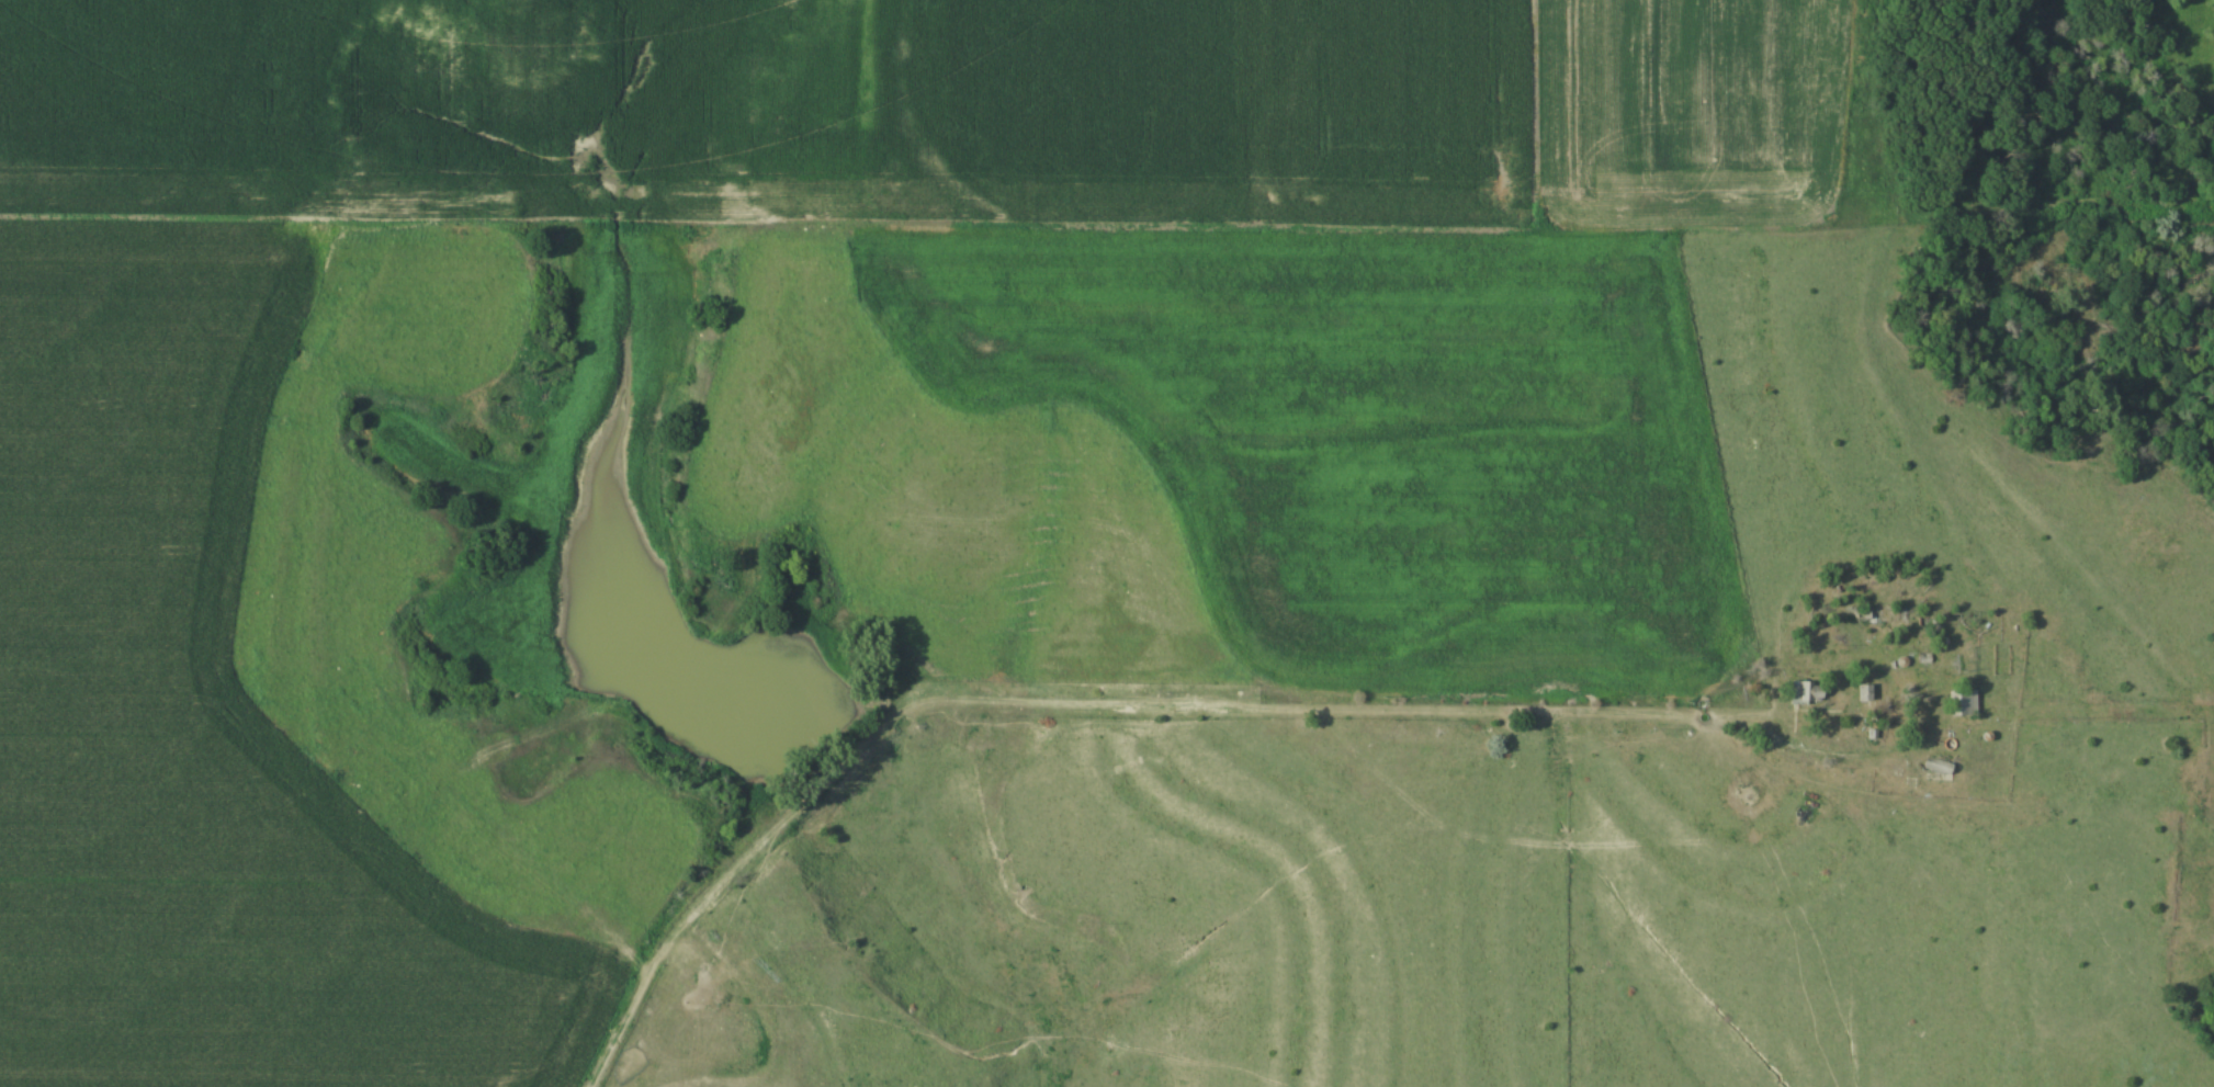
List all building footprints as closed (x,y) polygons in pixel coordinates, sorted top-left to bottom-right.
[(1826,695),(1816,694),(1816,685),(1795,684),(1794,709),(1825,711),(1826,695)] [(1980,693),(1952,693),(1952,718),(1980,718),(1980,693)]
